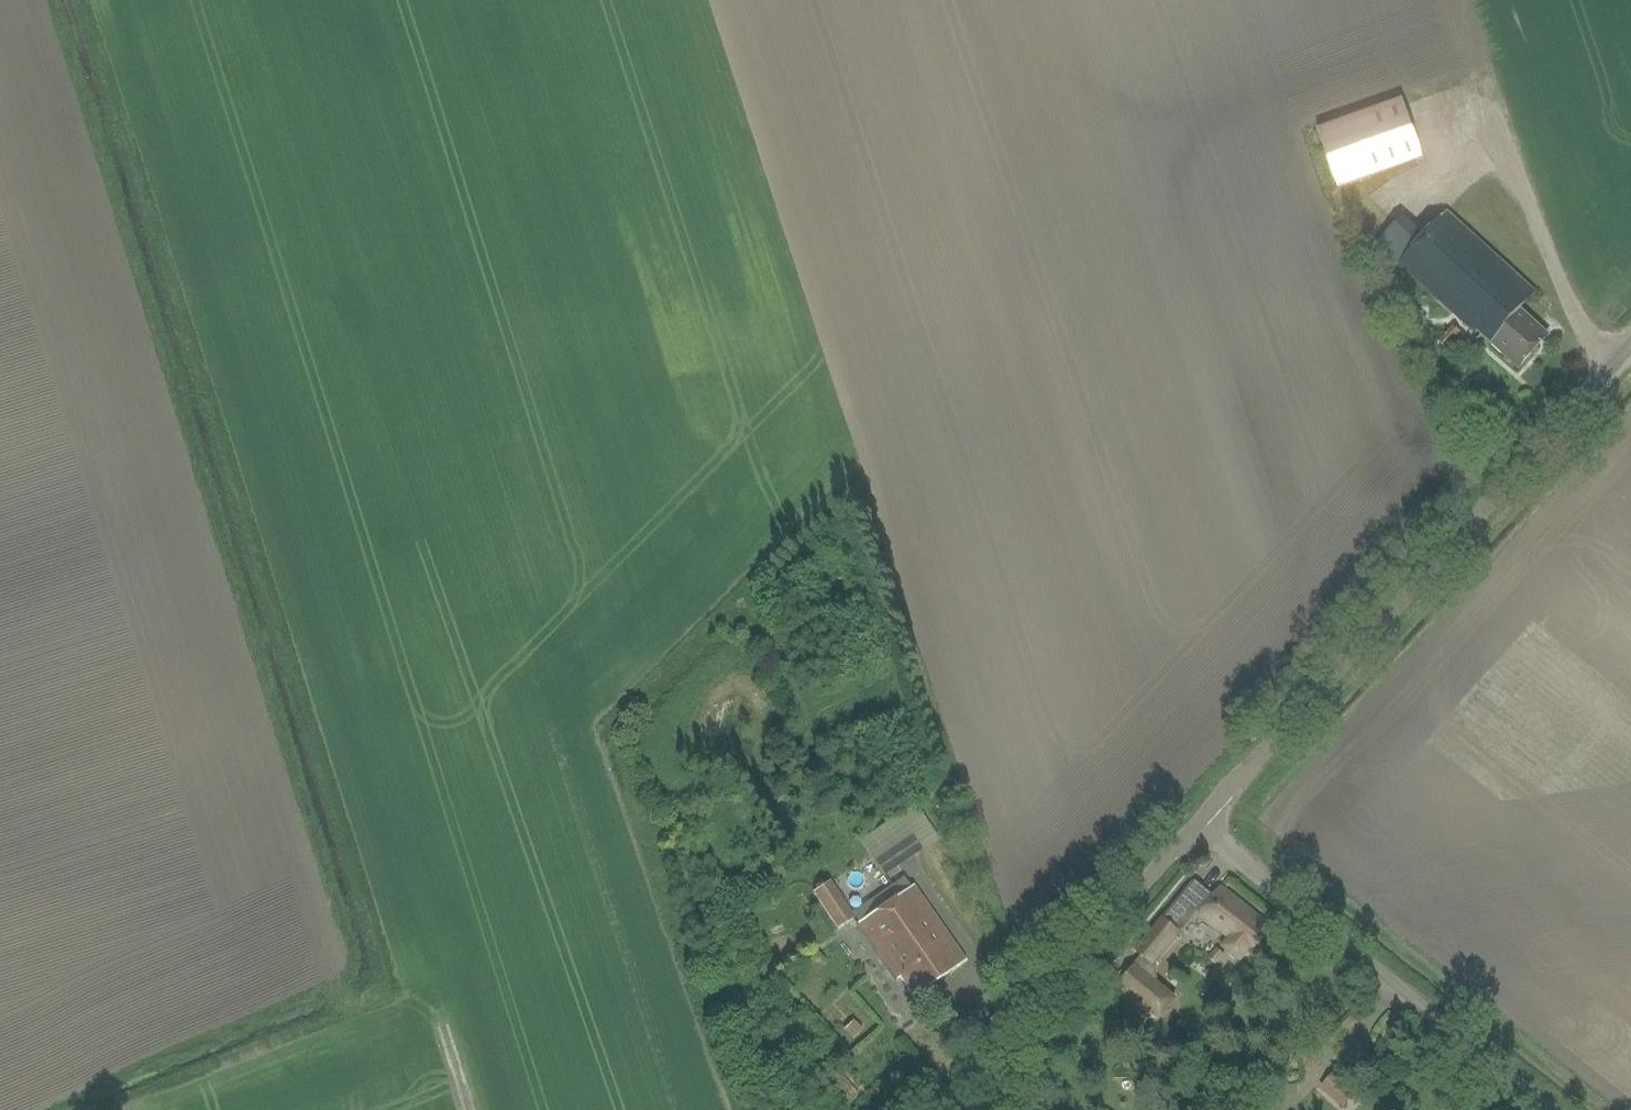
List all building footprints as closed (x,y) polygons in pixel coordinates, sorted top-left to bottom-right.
[(1341,188),(1426,158),(1406,100),(1321,129),(1341,188)] [(1537,295),(1463,226),(1448,213),(1400,264),(1477,336),(1480,332),(1520,369),(1549,338),(1521,312),(1537,295)] [(1453,327),(1442,340),(1450,347),(1460,333),(1453,327)] [(855,918),(831,880),(813,892),(838,929),(855,918)] [(1213,898),(1193,882),(1165,917),(1166,918),(1165,920),(1164,919),(1137,951),(1144,957),(1120,985),(1120,984),(1119,985),(1159,1019),(1175,999),(1156,982),(1154,965),(1181,932),(1179,931),(1199,906),(1203,909),(1200,913),(1230,938),(1223,946),(1240,960),(1252,946),(1255,948),(1268,932),(1264,929),(1268,924),(1221,887),(1213,898)] [(914,996),(965,961),(912,885),(857,922),(896,979),(900,977),(914,996)] [(855,1023),(847,1031),(852,1037),(861,1028),(855,1023)] [(1327,1085),(1351,1105),(1363,1090),(1340,1071),(1327,1085)]
